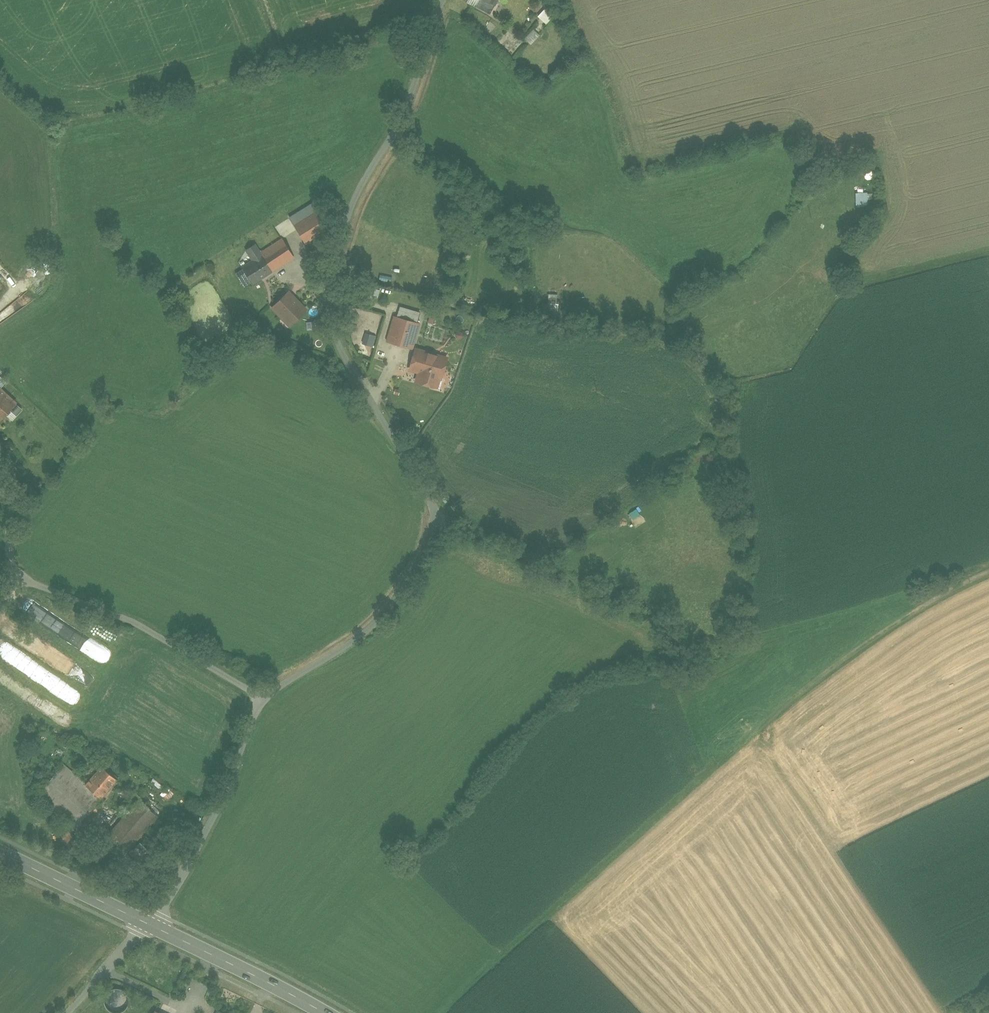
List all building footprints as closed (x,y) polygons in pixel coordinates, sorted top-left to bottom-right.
[(559,12),(551,4),(540,15),(548,23),(559,12)] [(535,30),(527,38),(532,43),(541,35),(535,30)] [(504,34),(498,39),(503,45),(509,39),(504,34)] [(857,204),(869,205),(869,189),(857,189),(857,204)] [(316,202),(293,217),(310,242),(332,227),(316,202)] [(285,238),(265,250),(277,269),(297,257),(285,238)] [(277,269),(265,250),(264,251),(259,244),(250,250),(256,260),(246,266),(248,268),(255,280),(256,282),(277,269)] [(248,268),(240,273),(247,284),(255,280),(248,268)] [(310,309),(291,290),(275,306),(294,325),(310,309)] [(559,312),(559,294),(550,294),(550,303),(545,303),(545,312),(559,312)] [(403,306),(401,315),(420,321),(423,311),(403,306)] [(401,315),(398,315),(391,339),(416,346),(423,322),(420,321),(401,315)] [(379,335),(368,331),(364,341),(375,345),(379,335)] [(454,357),(418,347),(412,367),(423,370),(419,382),(442,389),(448,371),(450,372),(454,357)] [(0,384),(0,420),(2,422),(20,402),(0,384)] [(67,763),(44,788),(82,823),(105,798),(90,783),(67,763)] [(106,765),(90,783),(105,798),(122,780),(106,765)] [(139,799),(104,839),(125,857),(160,817),(139,799)]
